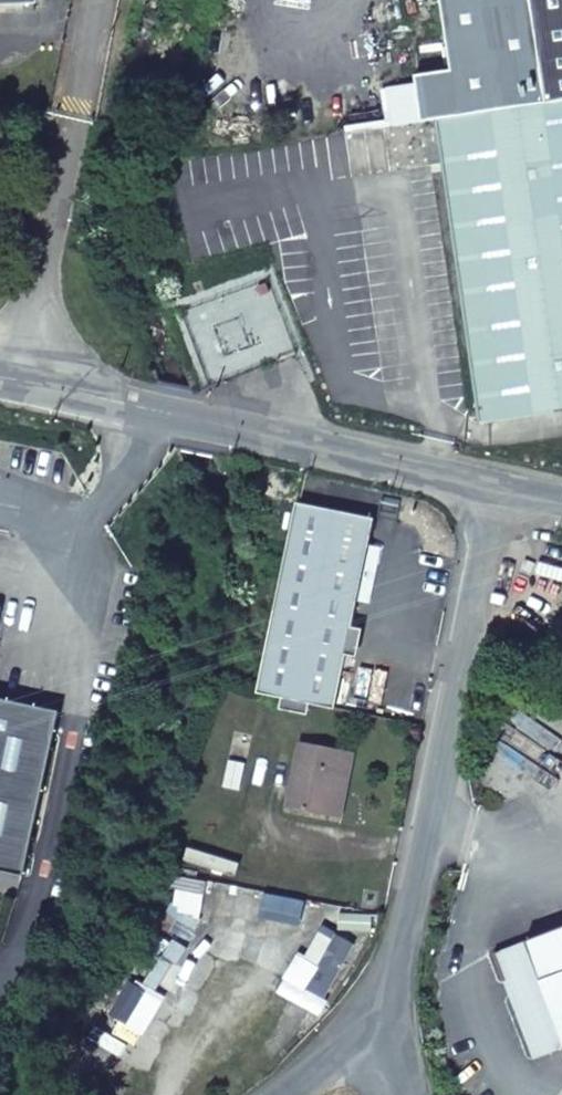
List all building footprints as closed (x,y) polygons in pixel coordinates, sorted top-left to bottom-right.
[(545,95),(561,92),(561,0),(531,0),(545,95)] [(545,95),(435,110),(476,412),(561,400),(561,92),(545,95)] [(257,696),(335,711),(375,523),(297,506),(257,696)] [(22,872),(53,714),(23,708),(0,703),(0,868),(22,872)] [(330,818),(341,753),(300,745),(288,810),(330,818)] [(330,818),(339,821),(352,755),(341,753),(330,818)] [(498,952),(537,1058),(561,1049),(561,928),(498,952)]
